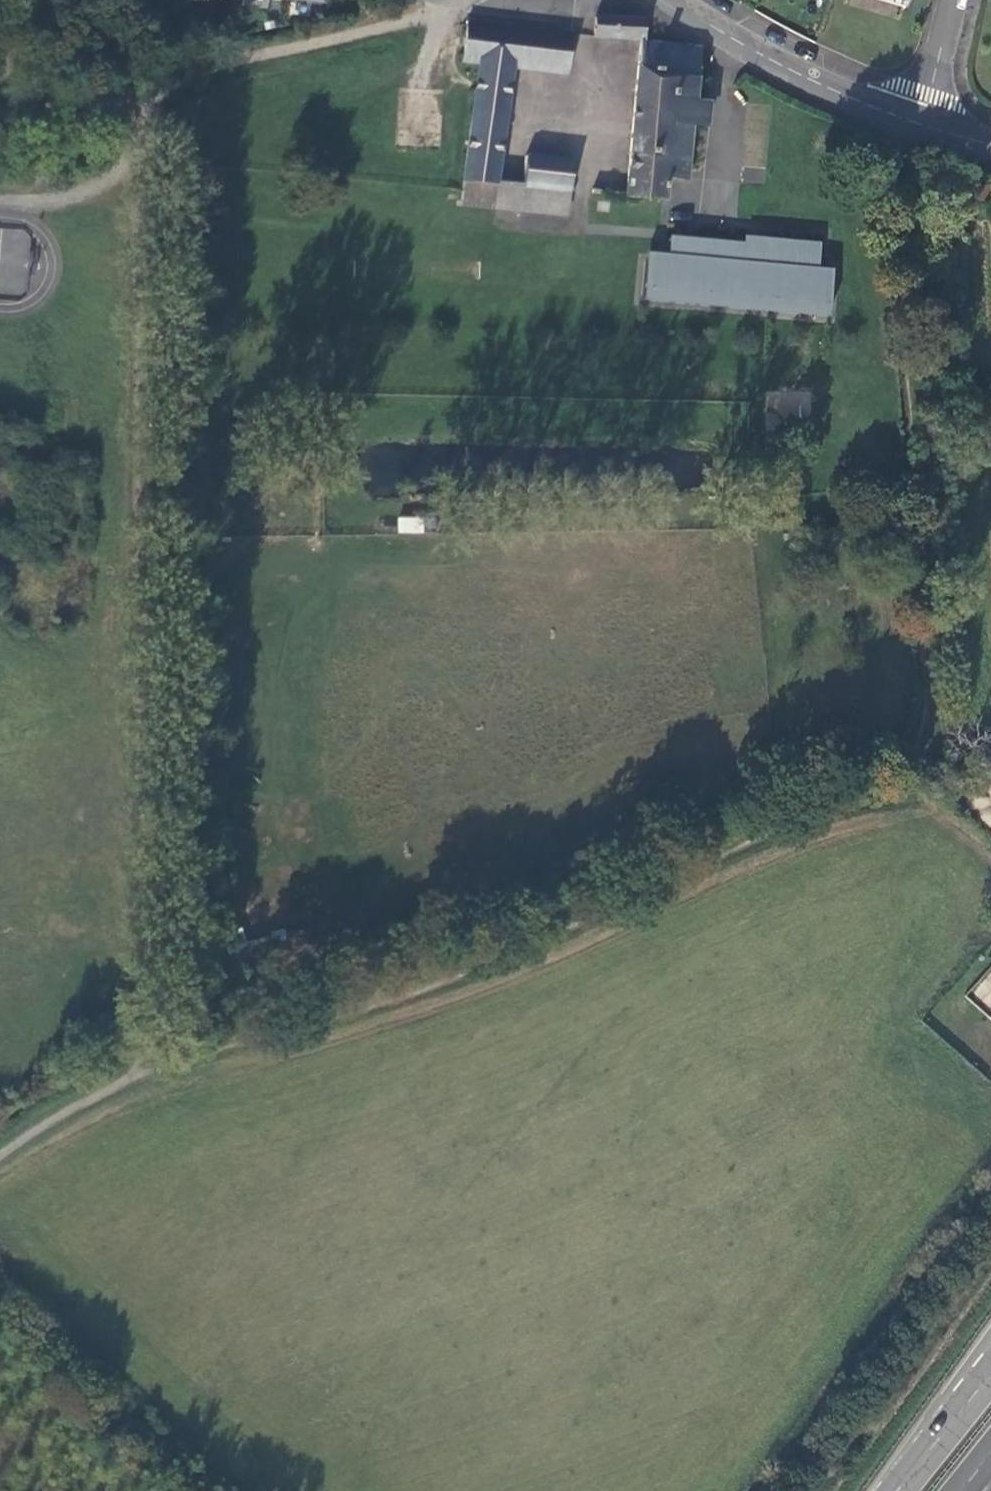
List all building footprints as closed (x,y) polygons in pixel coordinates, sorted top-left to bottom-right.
[(596,14),(594,36),(646,39),(647,17),(596,14)] [(467,19),(464,40),(462,59),(479,62),(463,180),(495,182),(502,120),(506,98),(510,66),(566,73),(571,34),(467,19)] [(696,100),(700,59),(701,48),(646,39),(628,196),(666,200),(666,198),(680,200),(683,179),(686,179),(693,125),(707,127),(710,102),(696,100)] [(525,155),(522,184),(569,188),(573,160),(525,155)] [(463,180),(461,199),(496,202),(498,183),(495,182),(463,180)] [(498,183),(496,202),(568,208),(569,188),(522,184),(498,183)] [(979,185),(979,200),(990,201),(990,185),(979,185)] [(668,253),(647,251),(643,302),(830,319),(833,270),(820,268),(824,243),(747,235),(745,243),(670,236),(668,253)]
